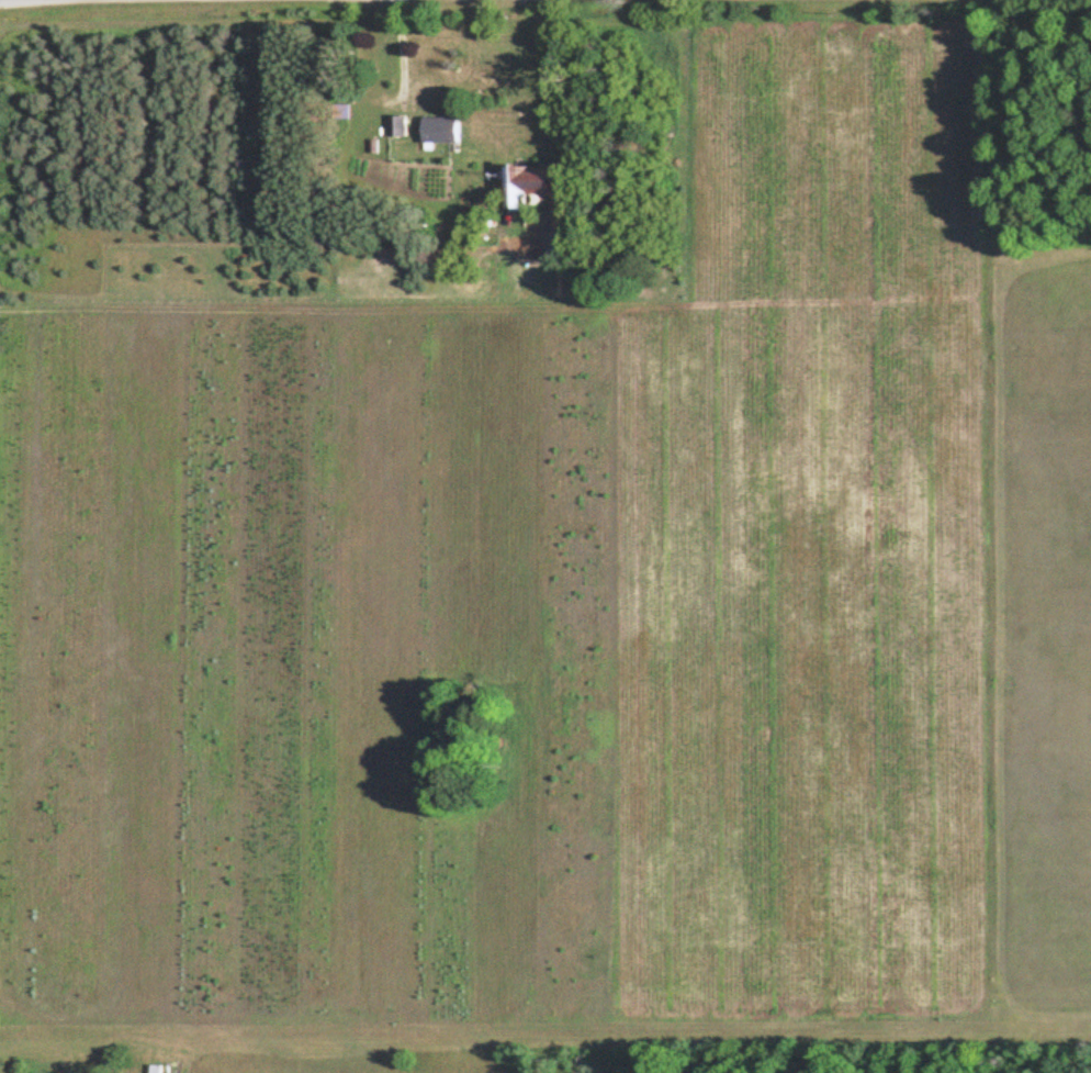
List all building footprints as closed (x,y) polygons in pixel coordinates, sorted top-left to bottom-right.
[(385,116),(385,137),(403,137),(403,116),(385,116)] [(549,194),(549,167),(503,167),(503,208),(524,208),(524,194),(549,194)]
